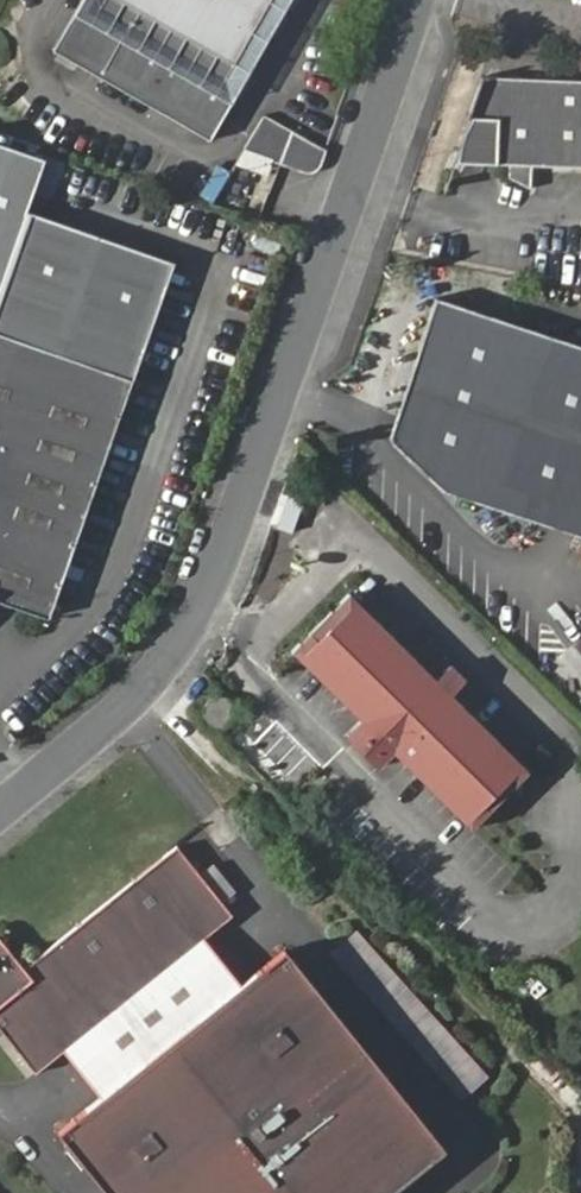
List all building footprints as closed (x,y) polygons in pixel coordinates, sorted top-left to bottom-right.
[(138,0),(93,0),(58,60),(207,144),(250,68),(234,59),(138,0)] [(269,0),(138,0),(234,59),(269,0)] [(486,88),(472,146),(468,166),(519,168),(519,180),(534,197),(535,174),(580,176),(580,91),(486,88)] [(240,157),(266,174),(284,138),(260,123),(240,157)] [(301,189),(319,176),(324,161),(284,138),(266,174),(282,184),(301,189)] [(25,216),(45,160),(0,146),(0,286),(25,216)] [(171,267),(25,216),(0,286),(0,333),(133,377),(171,267)] [(580,542),(580,350),(443,303),(403,425),(418,438),(408,470),(442,497),(580,542)] [(65,571),(133,377),(0,333),(0,472),(65,571)] [(65,571),(0,472),(0,607),(47,622),(65,571)] [(281,657),(368,741),(354,753),(372,771),(386,757),(463,833),(521,772),(444,697),(456,685),(441,670),(427,681),(342,597),(281,657)] [(26,1062),(45,1048),(203,919),(222,904),(166,836),(16,957),(0,939),(0,1030),(26,1062)] [(241,965),(203,919),(45,1048),(83,1094),(241,965)] [(48,1122),(106,1192),(364,1192),(433,1137),(273,939),(241,965),(83,1094),(48,1122)]
